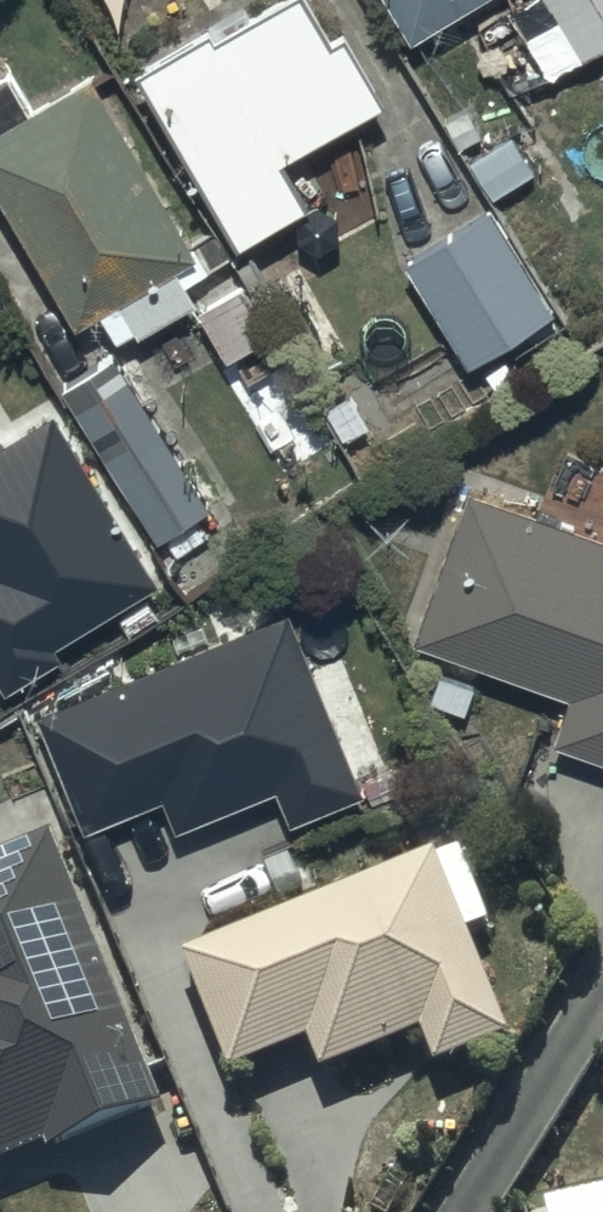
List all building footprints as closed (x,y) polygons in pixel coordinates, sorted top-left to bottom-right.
[(125,73),(227,249),(298,207),(269,156),(369,98),(331,33),(321,39),(299,0),(276,0),(208,39),(202,28),(125,73)] [(402,39),(468,0),(379,0),(402,39)] [(566,57),(602,37),(602,0),(535,0),(566,57)] [(0,71),(0,219),(64,331),(85,319),(99,344),(185,296),(177,281),(202,267),(91,71),(27,108),(5,69),(0,71)] [(479,206),(396,262),(462,359),(545,303),(479,206)] [(232,277),(185,308),(219,359),(266,329),(232,277)] [(50,385),(152,545),(206,510),(105,351),(50,385)] [(0,453),(0,693),(5,701),(61,666),(52,652),(158,587),(54,420),(0,453)] [(458,487),(407,634),(563,688),(546,739),(602,758),(602,523),(599,521),(594,535),(458,487)] [(280,609),(28,714),(79,836),(161,802),(171,828),(264,789),(278,823),(355,791),(280,609)] [(0,857),(0,1162),(40,1146),(45,1158),(155,1114),(45,839),(0,857)] [(425,857),(176,960),(225,1078),(298,1048),(310,1077),(410,1036),(423,1066),(497,1036),(457,938),(482,928),(452,854),(428,863),(425,857)] [(533,1209),(534,1211),(602,1211),(602,1194),(533,1209)]
